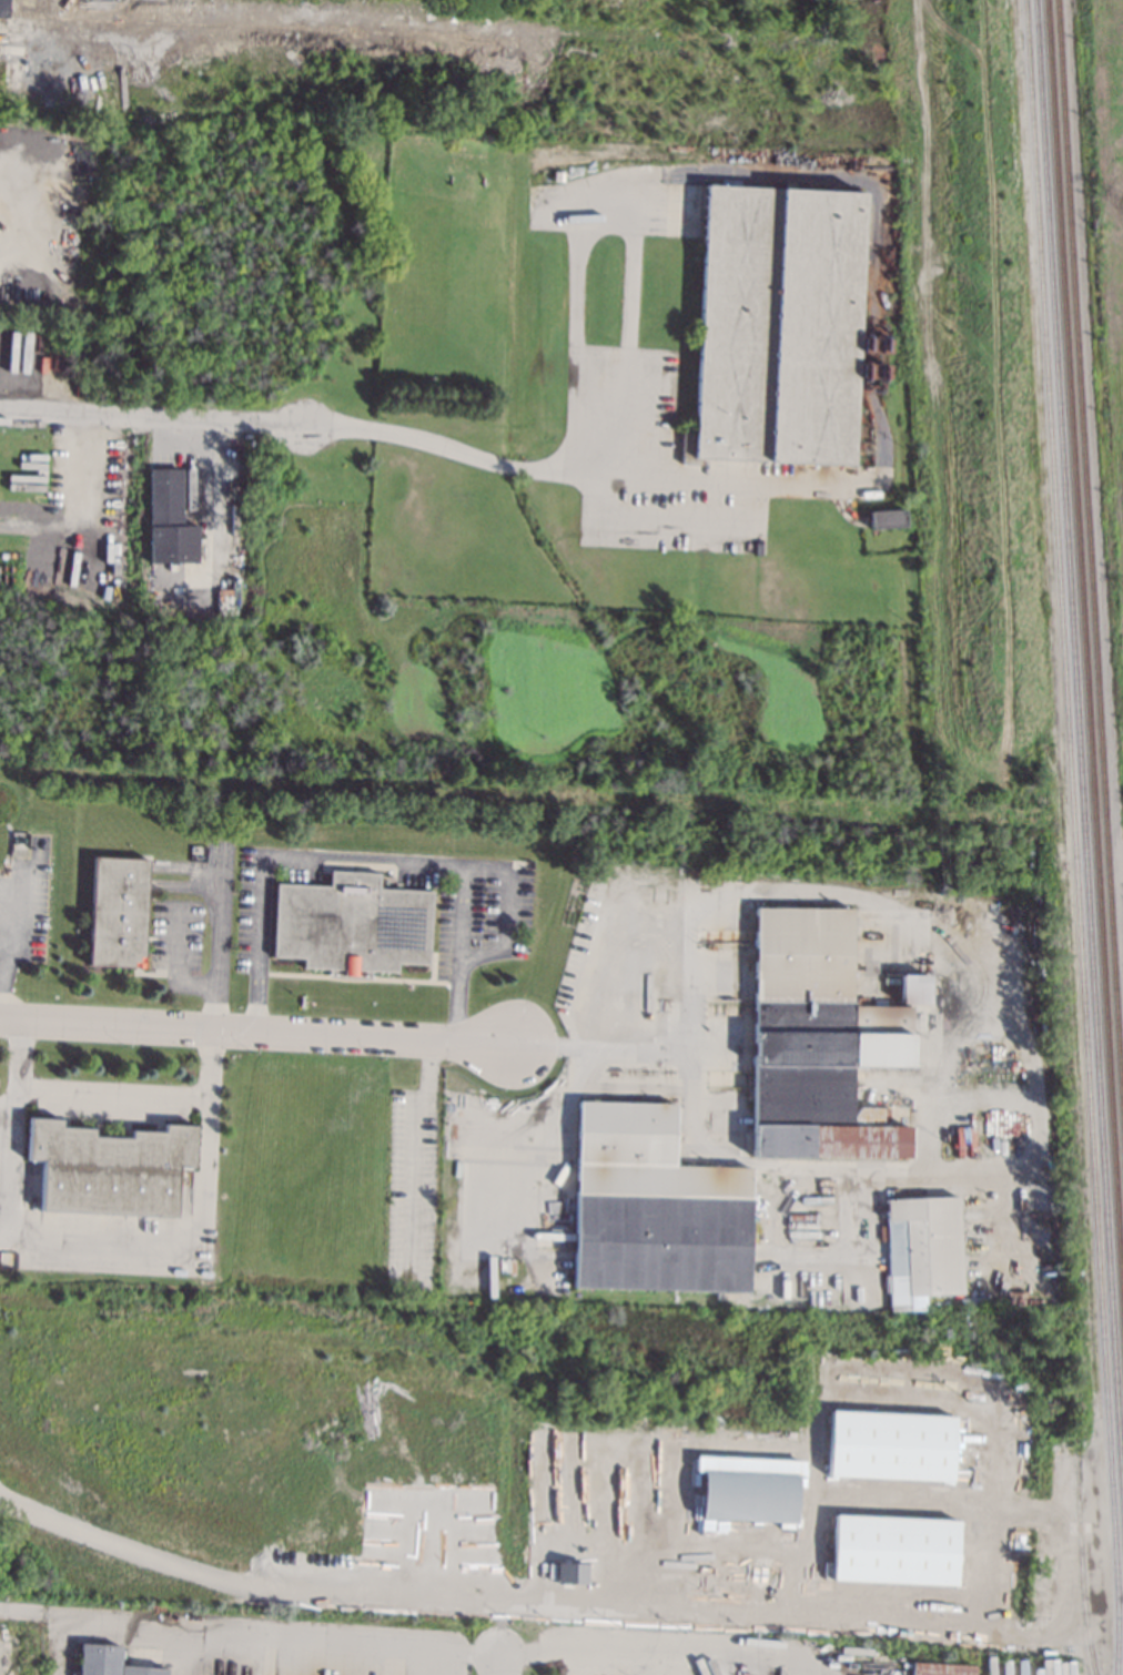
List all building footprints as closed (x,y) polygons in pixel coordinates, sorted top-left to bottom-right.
[(564,181),(553,181),(553,171),(564,171),(564,181)] [(740,179),(740,185),(785,187),(785,182),(795,182),(795,189),(862,192),(856,322),(886,324),(882,394),(852,392),(849,465),(701,457),(700,464),(680,463),(682,428),(694,428),(706,184),(721,184),(721,179),(740,179)] [(181,524),(195,524),(195,562),(149,562),(149,467),(181,467),(181,524)] [(903,526),(870,528),(869,511),(902,509),(903,526)] [(92,857),(145,860),(140,967),(87,965),(92,857)] [(378,873),(377,887),(431,891),(426,964),(396,962),(395,972),(371,971),(370,975),(372,975),(372,976),(370,976),(370,979),(341,978),(327,976),(327,974),(326,974),(326,973),(327,973),(327,968),(302,967),(302,957),(271,956),(275,883),(328,886),(328,871),(378,873)] [(850,1004),(910,1005),(910,1067),(851,1067),(851,1118),(859,1106),(881,1106),(881,1126),(908,1125),(908,1157),(752,1156),(753,905),(851,906),(850,1004)] [(928,1003),(899,1003),(900,974),(929,974),(928,1003)] [(675,1104),(674,1165),(750,1167),(747,1292),(573,1287),(578,1100),(675,1104)] [(62,1118),(61,1127),(92,1128),(91,1135),(131,1137),(131,1130),(163,1131),(163,1123),(194,1124),(193,1167),(176,1166),(174,1217),(40,1211),(41,1159),(27,1158),(29,1117),(62,1118)] [(961,1292),(924,1295),(925,1310),(890,1312),(884,1199),(958,1196),(961,1292)] [(953,1413),(951,1481),(828,1475),(830,1409),(953,1413)] [(796,1462),(780,1462),(780,1448),(796,1448),(796,1462)] [(797,1474),(795,1522),(788,1522),(788,1530),(780,1530),(780,1521),(700,1517),(702,1470),(797,1474)] [(958,1520),(955,1585),(831,1580),(834,1514),(958,1520)] [(768,1546),(768,1556),(746,1554),(747,1545),(768,1546)] [(586,1564),(556,1562),(555,1584),(585,1585),(586,1564)] [(165,1668),(165,1674),(78,1674),(80,1643),(120,1645),(119,1664),(165,1668)] [(974,1665),(973,1674),(912,1674),(912,1662),(974,1665)]
